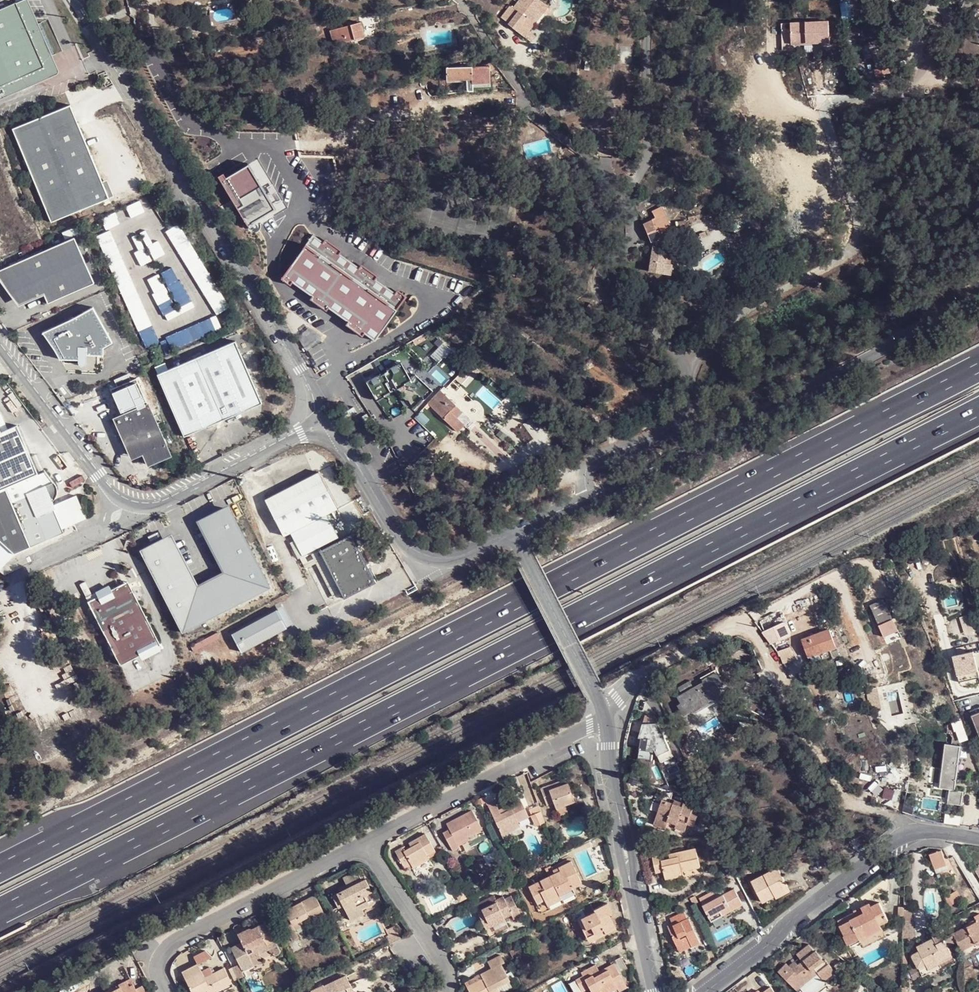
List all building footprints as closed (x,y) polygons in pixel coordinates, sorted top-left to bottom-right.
[(0,10),(0,99),(58,74),(59,72),(59,69),(28,0),(16,0),(16,3),(0,10)] [(533,23),(546,12),(536,0),(526,0),(516,8),(511,6),(507,10),(509,12),(501,17),(505,23),(521,9),(533,23)] [(529,26),(533,23),(521,9),(505,23),(509,27),(521,16),(529,26)] [(533,23),(538,28),(551,19),(546,12),(533,23)] [(507,28),(520,44),(534,32),(529,26),(521,16),(509,27),(507,28)] [(327,31),(332,45),(353,39),(352,33),(360,30),(357,21),(327,31)] [(529,26),(534,32),(538,28),(533,23),(529,26)] [(297,27),(300,36),(314,33),(312,25),(297,27)] [(449,66),(450,77),(472,75),(473,83),(491,82),(489,63),(449,66)] [(282,91),(285,101),(295,98),(292,87),(282,91)] [(69,105),(11,130),(51,223),(109,199),(69,105)] [(608,108),(608,117),(627,117),(626,106),(608,108)] [(224,174),(217,178),(248,229),(251,232),(254,233),(257,231),(260,229),(261,225),(260,222),(285,207),(256,160),(226,178),(224,174)] [(649,213),(653,218),(659,231),(670,227),(664,214),(662,215),(659,209),(649,213)] [(653,218),(643,222),(652,240),(672,233),(670,227),(659,231),(653,218)] [(682,219),(673,221),(675,224),(677,232),(686,230),(682,219)] [(311,236),(281,280),(291,288),(293,284),(312,297),(310,301),(326,312),(328,309),(348,323),(346,326),(362,337),(365,333),(374,340),(405,297),(397,291),(395,295),(375,281),(378,277),(362,266),(359,268),(339,255),(341,251),(326,240),(323,244),(311,236)] [(19,307),(44,296),(48,304),(95,284),(74,237),(0,271),(0,282),(19,307)] [(667,247),(667,243),(656,246),(654,273),(676,274),(677,263),(673,263),(665,261),(667,247)] [(674,247),(667,247),(665,261),(673,263),(674,247)] [(592,303),(584,295),(580,299),(589,306),(592,303)] [(93,308),(43,334),(60,360),(78,360),(79,356),(104,356),(104,349),(113,344),(93,308)] [(199,315),(205,328),(218,323),(213,309),(199,315)] [(158,376),(185,438),(263,404),(241,354),(236,342),(158,376)] [(400,363),(367,382),(378,401),(411,381),(400,363)] [(143,456),(148,468),(153,466),(172,457),(148,404),(147,404),(136,379),(110,390),(121,414),(123,413),(124,415),(114,420),(132,461),(143,456)] [(411,385),(420,399),(427,393),(418,380),(411,385)] [(433,400),(430,403),(460,430),(465,423),(459,417),(463,411),(442,390),(435,397),(432,395),(429,397),(433,400)] [(341,412),(342,411),(347,408),(342,400),(336,404),(341,412)] [(423,426),(429,420),(421,412),(415,418),(423,426)] [(15,555),(64,534),(62,530),(87,520),(76,496),(55,505),(54,502),(56,495),(57,488),(45,471),(37,474),(18,426),(0,433),(0,572),(15,555)] [(318,473),(265,500),(284,537),(290,534),(294,541),(301,556),(314,550),(338,538),(326,516),(338,510),(318,473)] [(172,532),(139,549),(183,632),(272,585),(238,520),(229,502),(197,519),(224,570),(198,583),(172,532)] [(320,552),(344,599),(375,584),(351,537),(320,552)] [(290,543),(298,559),(315,551),(314,550),(301,556),(294,541),(290,543)] [(97,597),(87,603),(120,667),(161,646),(141,608),(135,596),(128,582),(111,590),(109,586),(95,593),(97,597)] [(879,596),(864,603),(879,637),(897,629),(879,596)] [(277,608),(232,633),(242,651),(287,626),(277,608)] [(776,613),(764,619),(773,637),(785,631),(776,613)] [(830,630),(804,640),(811,658),(820,654),(837,648),(830,630)] [(791,647),(778,651),(782,664),(795,660),(791,647)] [(978,669),(978,650),(953,656),(959,682),(978,677),(978,675),(978,669)] [(820,654),(811,658),(814,663),(822,660),(820,654)] [(718,672),(679,698),(682,702),(678,705),(685,716),(722,693),(717,685),(724,682),(718,672)] [(970,710),(978,733),(978,707),(970,710)] [(906,720),(906,709),(887,710),(887,721),(906,720)] [(676,763),(657,718),(641,718),(640,758),(647,758),(657,754),(663,769),(676,763)] [(961,745),(946,743),(941,786),(951,788),(949,801),(963,804),(965,790),(956,789),(961,745)] [(548,787),(547,783),(537,786),(540,794),(542,802),(544,804),(546,803),(551,802),(553,807),(560,804),(572,801),(565,781),(556,784),(548,787)] [(913,799),(894,793),(891,803),(910,808),(913,799)] [(500,814),(496,807),(492,799),(484,803),(499,834),(517,826),(516,823),(527,817),(515,797),(506,802),(509,809),(500,814)] [(660,798),(651,818),(664,823),(665,821),(672,824),(672,825),(682,829),(685,822),(691,824),(696,813),(688,810),(691,804),(681,800),(679,804),(660,798)] [(506,802),(496,807),(500,814),(509,809),(506,802)] [(560,804),(553,807),(554,813),(562,810),(560,804)] [(446,823),(448,826),(450,830),(455,840),(466,834),(481,826),(472,808),(446,823)] [(534,826),(545,821),(542,811),(530,810),(529,816),(534,826)] [(664,823),(651,818),(649,823),(662,828),(664,823)] [(664,823),(662,828),(669,831),(672,825),(672,824),(665,821),(664,823)] [(455,840),(450,830),(443,834),(452,849),(459,846),(458,844),(455,840)] [(412,845),(411,844),(404,848),(402,844),(395,848),(405,864),(411,860),(413,865),(429,856),(426,851),(433,848),(425,832),(415,838),(418,842),(412,845)] [(455,840),(458,844),(468,838),(466,834),(455,840)] [(409,839),(411,844),(412,845),(418,842),(415,838),(414,836),(409,839)] [(656,849),(647,852),(652,870),(658,870),(661,879),(682,874),(681,869),(697,865),(692,845),(665,851),(666,855),(658,857),(656,849)] [(939,853),(929,857),(932,868),(944,863),(939,853)] [(561,871),(530,888),(544,915),(577,898),(572,887),(582,882),(571,862),(560,868),(561,871)] [(764,899),(777,892),(776,889),(789,880),(780,863),(753,879),(764,899)] [(346,884),(339,888),(328,894),(335,908),(340,905),(348,919),(370,908),(363,894),(370,890),(363,875),(358,878),(354,868),(341,874),(342,878),(346,884)] [(335,881),(339,888),(346,884),(342,878),(335,881)] [(776,889),(777,892),(779,895),(793,886),(789,880),(776,889)] [(702,898),(715,919),(724,913),(722,910),(730,905),(733,909),(746,902),(737,885),(721,896),(717,888),(702,898)] [(949,906),(961,899),(957,891),(945,898),(949,906)] [(500,920),(506,918),(503,913),(511,910),(514,917),(522,913),(512,893),(503,896),(501,893),(494,897),(495,899),(492,900),(489,894),(475,902),(478,908),(483,917),(488,915),(490,919),(498,915),(500,920)] [(291,917),(281,923),(290,940),(301,936),(295,926),(319,914),(309,895),(284,909),(286,912),(288,911),(291,917)] [(583,913),(579,914),(584,926),(587,924),(591,931),(598,928),(601,933),(613,927),(606,913),(610,912),(604,901),(590,908),(588,904),(581,908),(583,913)] [(852,920),(840,926),(849,943),(881,928),(879,924),(888,920),(879,901),(870,906),(868,903),(861,906),(864,911),(850,917),(852,920)] [(836,918),(840,926),(852,920),(850,917),(864,911),(861,906),(836,918)] [(663,924),(674,947),(684,942),(686,947),(701,940),(688,915),(686,916),(682,908),(668,916),(670,920),(663,924)] [(503,913),(506,918),(507,920),(514,917),(511,910),(503,913)] [(278,916),(281,923),(291,917),(288,911),(286,912),(278,916)] [(724,913),(715,919),(717,924),(728,918),(724,913)] [(584,926),(579,914),(574,917),(585,940),(601,933),(598,928),(591,931),(587,924),(584,926)] [(488,915),(483,917),(487,926),(500,920),(498,915),(490,919),(488,915)] [(966,928),(956,934),(965,949),(978,941),(978,916),(976,917),(978,921),(966,928)] [(963,925),(966,928),(978,921),(976,917),(963,925)] [(236,945),(234,941),(229,943),(243,969),(260,961),(257,953),(267,948),(271,955),(281,950),(265,919),(252,925),(251,923),(236,931),(240,937),(242,942),(236,945)] [(386,931),(393,943),(398,940),(392,928),(386,931)] [(916,968),(913,970),(915,977),(921,974),(919,967),(924,965),(930,966),(939,962),(951,957),(947,944),(950,943),(948,939),(944,940),(938,931),(931,934),(933,939),(923,944),(925,949),(918,952),(913,960),(916,968)] [(221,942),(206,950),(210,957),(225,949),(221,942)] [(684,942),(674,947),(677,952),(686,947),(684,942)] [(791,965),(790,963),(788,963),(779,971),(799,991),(814,991),(840,970),(833,961),(828,965),(810,944),(797,954),(800,958),(804,962),(795,970),(791,965)] [(466,987),(469,991),(489,991),(510,982),(503,968),(504,966),(500,958),(485,965),(489,971),(478,976),(480,981),(466,987)] [(800,958),(791,965),(795,970),(804,962),(800,958)] [(192,991),(195,991),(203,988),(205,991),(206,991),(228,981),(220,965),(208,971),(207,970),(202,973),(196,962),(181,969),(192,991)] [(919,967),(921,974),(923,976),(941,968),(939,962),(930,966),(924,965),(919,967)] [(621,979),(616,964),(608,966),(610,971),(603,973),(599,963),(584,968),(585,970),(577,972),(581,984),(588,981),(591,989),(597,988),(599,991),(602,991),(615,987),(613,981),(621,979)] [(346,971),(341,974),(347,985),(351,982),(346,971)] [(341,974),(325,983),(323,980),(309,988),(311,991),(345,991),(343,987),(347,985),(341,974)] [(464,983),(466,987),(480,981),(478,976),(464,983)] [(138,982),(132,985),(129,978),(107,988),(106,991),(143,991),(138,982)] [(624,989),(621,979),(613,981),(615,987),(616,991),(624,989)] [(351,982),(347,985),(343,987),(345,991),(356,991),(351,982)]
